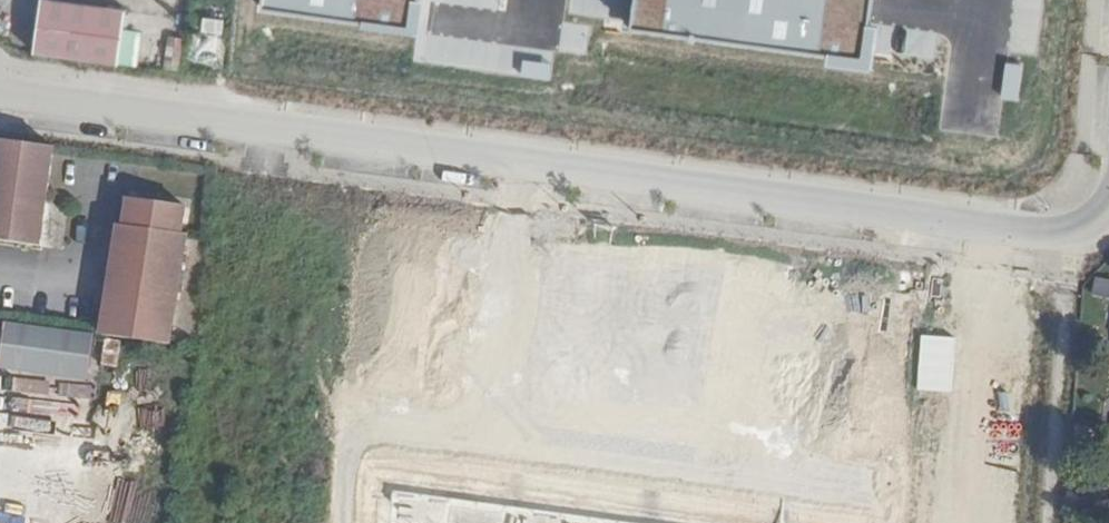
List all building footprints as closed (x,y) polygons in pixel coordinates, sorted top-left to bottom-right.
[(65,0),(42,0),(35,52),(204,75),(211,20),(65,0)] [(239,24),(407,47),(413,0),(242,0),(239,24)] [(641,46),(879,75),(890,0),(646,0),(641,46)] [(0,139),(0,241),(42,246),(55,147),(0,139)] [(181,205),(126,198),(122,225),(117,224),(102,334),(168,343),(183,233),(177,233),(181,205)] [(480,242),(404,239),(385,408),(446,422),(480,242)] [(737,284),(593,265),(580,261),(553,431),(718,456),(737,284)] [(1108,294),(1108,278),(1091,277),(1090,293),(1108,294)] [(932,309),(850,299),(829,469),(909,483),(932,309)] [(90,330),(0,321),(0,370),(85,378),(90,330)] [(45,434),(52,405),(8,395),(2,424),(45,434)] [(64,406),(62,416),(93,423),(95,412),(64,406)] [(411,509),(407,522),(512,522),(411,509)]
